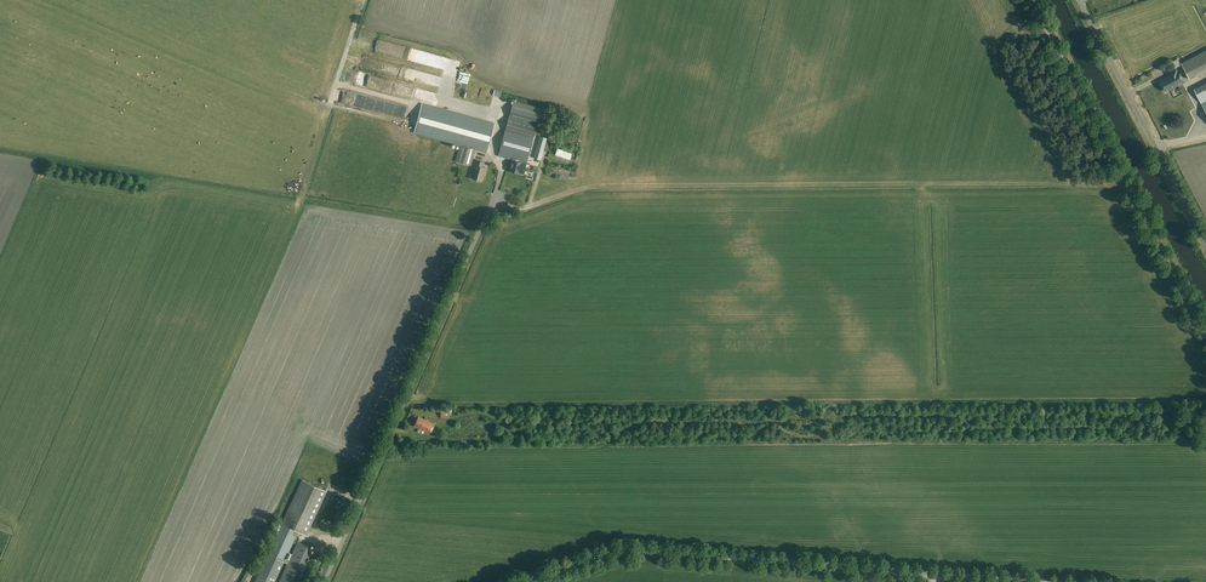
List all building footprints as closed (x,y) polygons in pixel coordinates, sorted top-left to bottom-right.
[(1190,80),(1202,73),(1194,56),(1181,63),(1190,80)] [(1168,76),(1159,81),(1164,92),(1169,89),(1170,90),(1185,82),(1178,71),(1178,72),(1176,68),(1166,73),(1168,76)] [(423,89),(374,77),(372,88),(420,100),(423,89)] [(1192,88),(1199,103),(1200,103),(1205,116),(1205,82),(1192,88)] [(545,119),(548,110),(513,100),(508,117),(509,117),(506,127),(498,156),(511,160),(508,171),(520,174),(523,163),(526,164),(534,135),(537,125),(539,118),(545,119)] [(486,152),(494,124),(421,104),(414,133),(460,145),(455,162),(471,166),(475,150),(486,152)] [(546,139),(539,137),(533,158),(540,160),(546,139)] [(571,154),(557,149),(555,155),(569,160),(571,154)] [(484,176),(486,168),(483,167),(485,162),(475,159),(473,167),(476,168),(473,178),(482,181),(483,176),(484,176)] [(440,409),(440,418),(449,418),(449,415),(449,409),(440,409)] [(430,433),(435,424),(418,417),(414,426),(430,433)] [(335,484),(343,486),(351,465),(348,464),(339,461),(332,480),(336,481),(335,484)] [(297,542),(294,540),(296,536),(292,534),(294,529),(307,535),(327,492),(301,480),(254,581),(275,581),(284,562),(287,563),(278,581),(302,581),(316,550),(297,541),(297,542)] [(330,526),(330,514),(319,513),(318,526),(330,526)]
